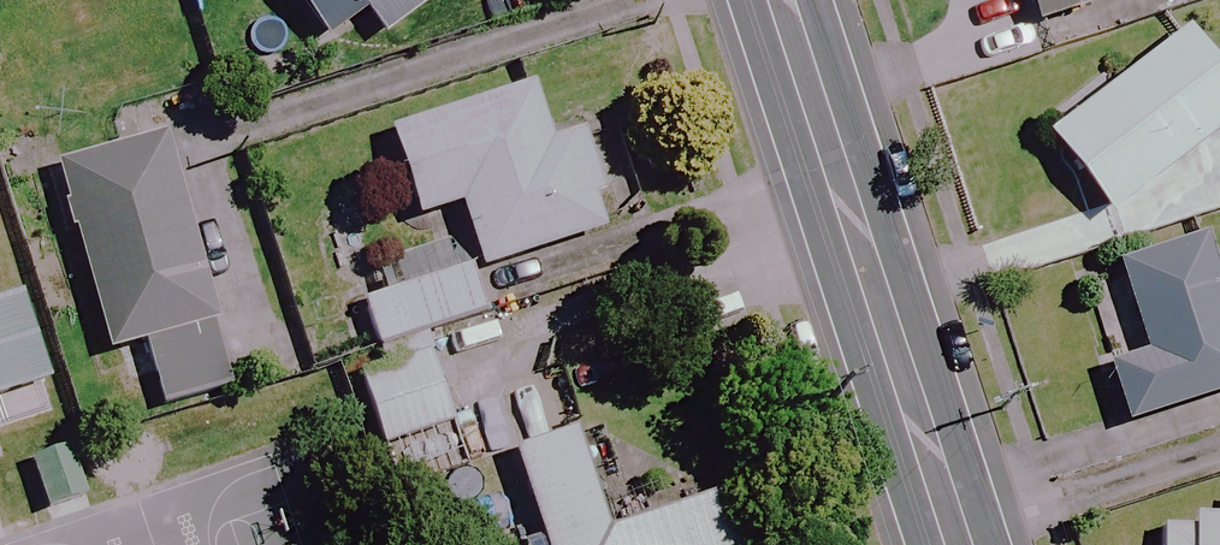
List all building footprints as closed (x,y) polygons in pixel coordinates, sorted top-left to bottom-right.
[(322,43),(363,14),(381,40),(438,0),(292,0),(322,43)] [(1033,20),(1093,0),(1027,0),(1033,20)] [(1184,32),(1043,138),(1104,219),(1219,132),(1219,79),(1184,32)] [(548,146),(529,88),(386,135),(414,221),(457,206),(479,272),(605,231),(574,137),(548,146)] [(222,319),(172,136),(55,168),(65,203),(14,217),(28,268),(80,254),(116,387),(152,377),(161,409),(228,391),(209,323),(222,319)] [(1201,242),(1117,265),(1143,359),(1106,369),(1123,427),(1219,400),(1219,309),(1201,242)] [(481,315),(467,270),(362,303),(376,348),(481,315)] [(428,347),(377,360),(381,373),(358,379),(375,446),(448,427),(428,347)] [(705,446),(630,470),(615,422),(513,455),(541,544),(736,544),(705,446)] [(82,502),(68,446),(27,456),(42,512),(82,502)] [(1161,518),(1160,544),(1219,544),(1219,521),(1161,518)]
